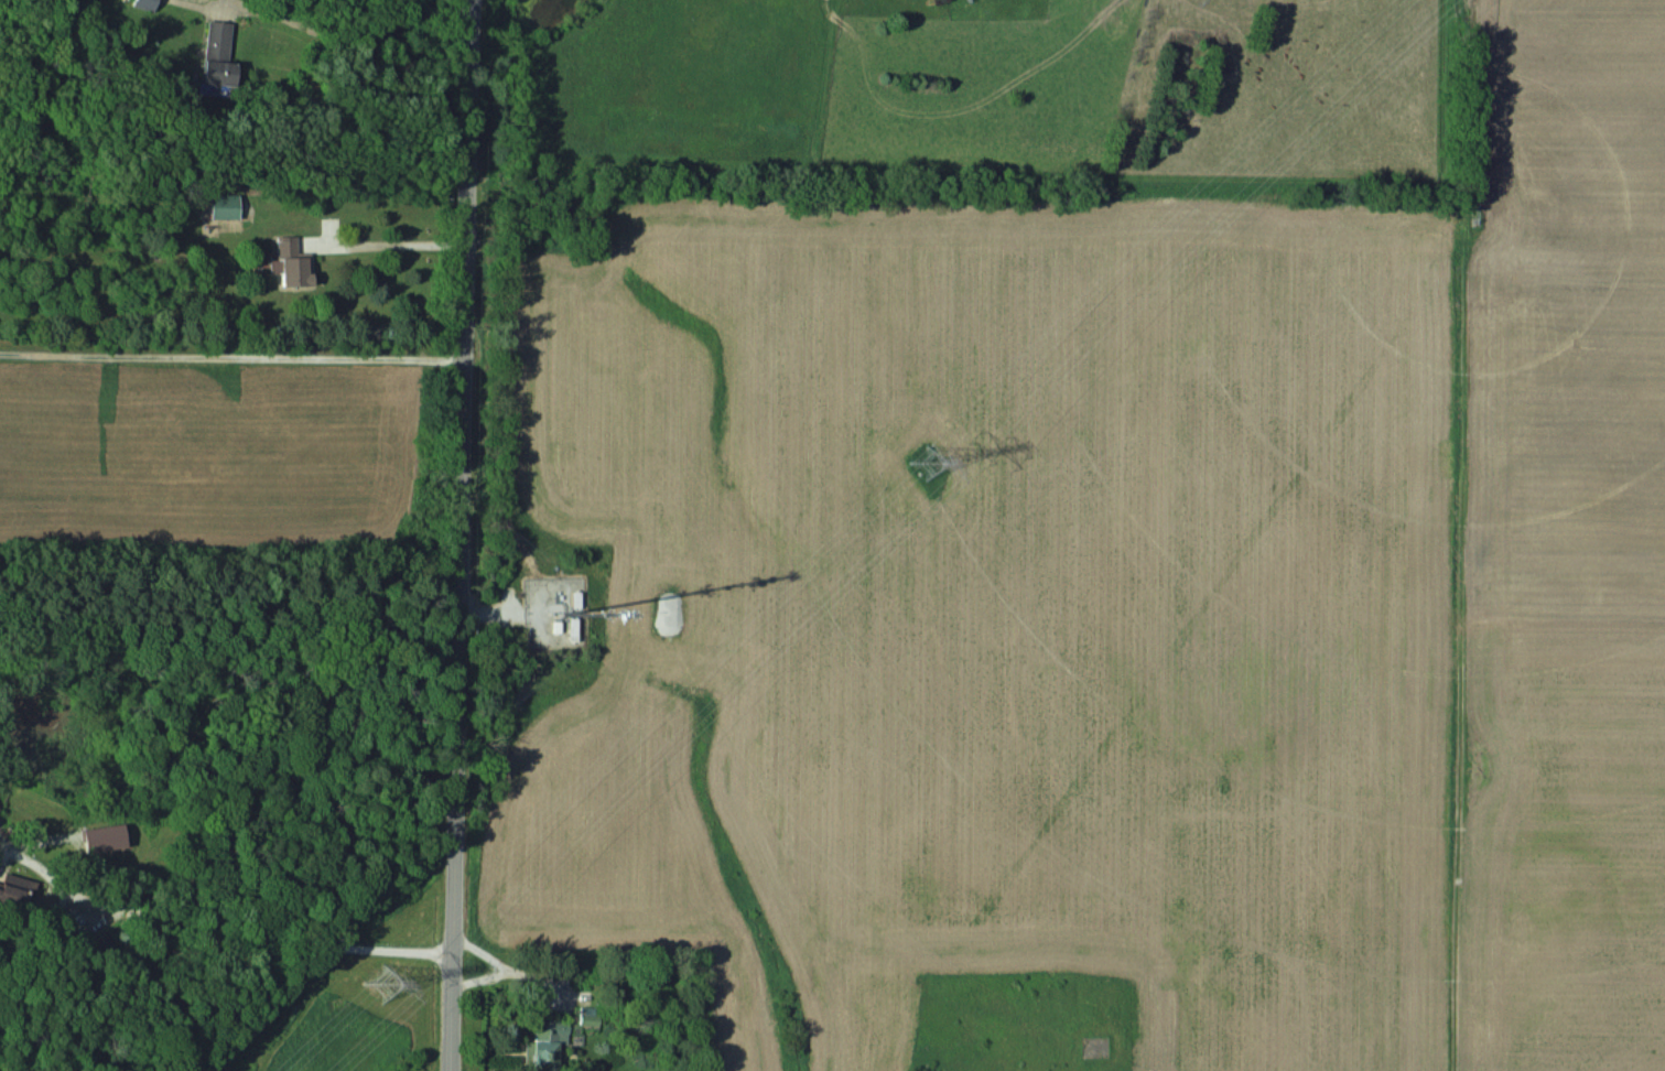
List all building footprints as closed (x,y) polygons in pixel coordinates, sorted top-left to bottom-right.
[(231,22),(209,19),(201,82),(234,86),(237,61),(227,60),(231,22)] [(240,218),(240,194),(211,194),(211,219),(240,218)] [(281,284),(313,283),(313,251),(300,251),(299,234),(280,235),(281,284)] [(559,1042),(568,1042),(568,1022),(535,1021),(534,1068),(558,1069),(559,1042)]
